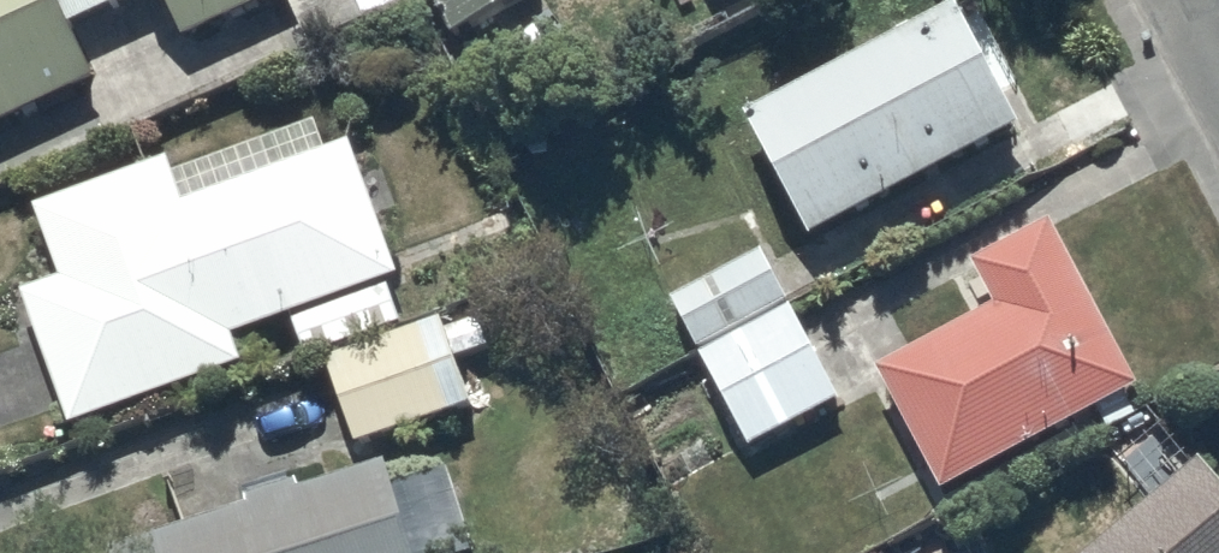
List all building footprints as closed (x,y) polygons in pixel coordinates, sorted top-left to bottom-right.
[(92,70),(69,20),(114,0),(0,0),(0,116),(92,70)] [(183,30),(243,0),(169,0),(183,30)] [(450,29),(502,0),(435,0),(450,29)] [(744,106),(808,230),(1022,120),(959,0),(948,0),(744,106)] [(233,327),(289,308),(305,351),(399,319),(382,273),(398,268),(349,136),(326,144),(316,115),(172,167),(166,151),(33,199),(59,270),(20,286),(69,419),(242,356),(233,327)] [(998,300),(878,361),(941,484),(1138,375),(1050,214),(974,253),(998,300)] [(762,245),(670,292),(697,345),(789,298),(762,245)] [(790,302),(700,349),(750,441),(841,393),(790,302)] [(456,307),(324,354),(354,443),(488,390),(456,307)] [(1074,552),(1218,552),(1218,473),(1201,452),(1074,552)] [(115,552),(429,552),(449,546),(430,485),(398,495),(386,456),(302,483),(297,470),(246,486),(250,500),(112,542),(115,552)]
